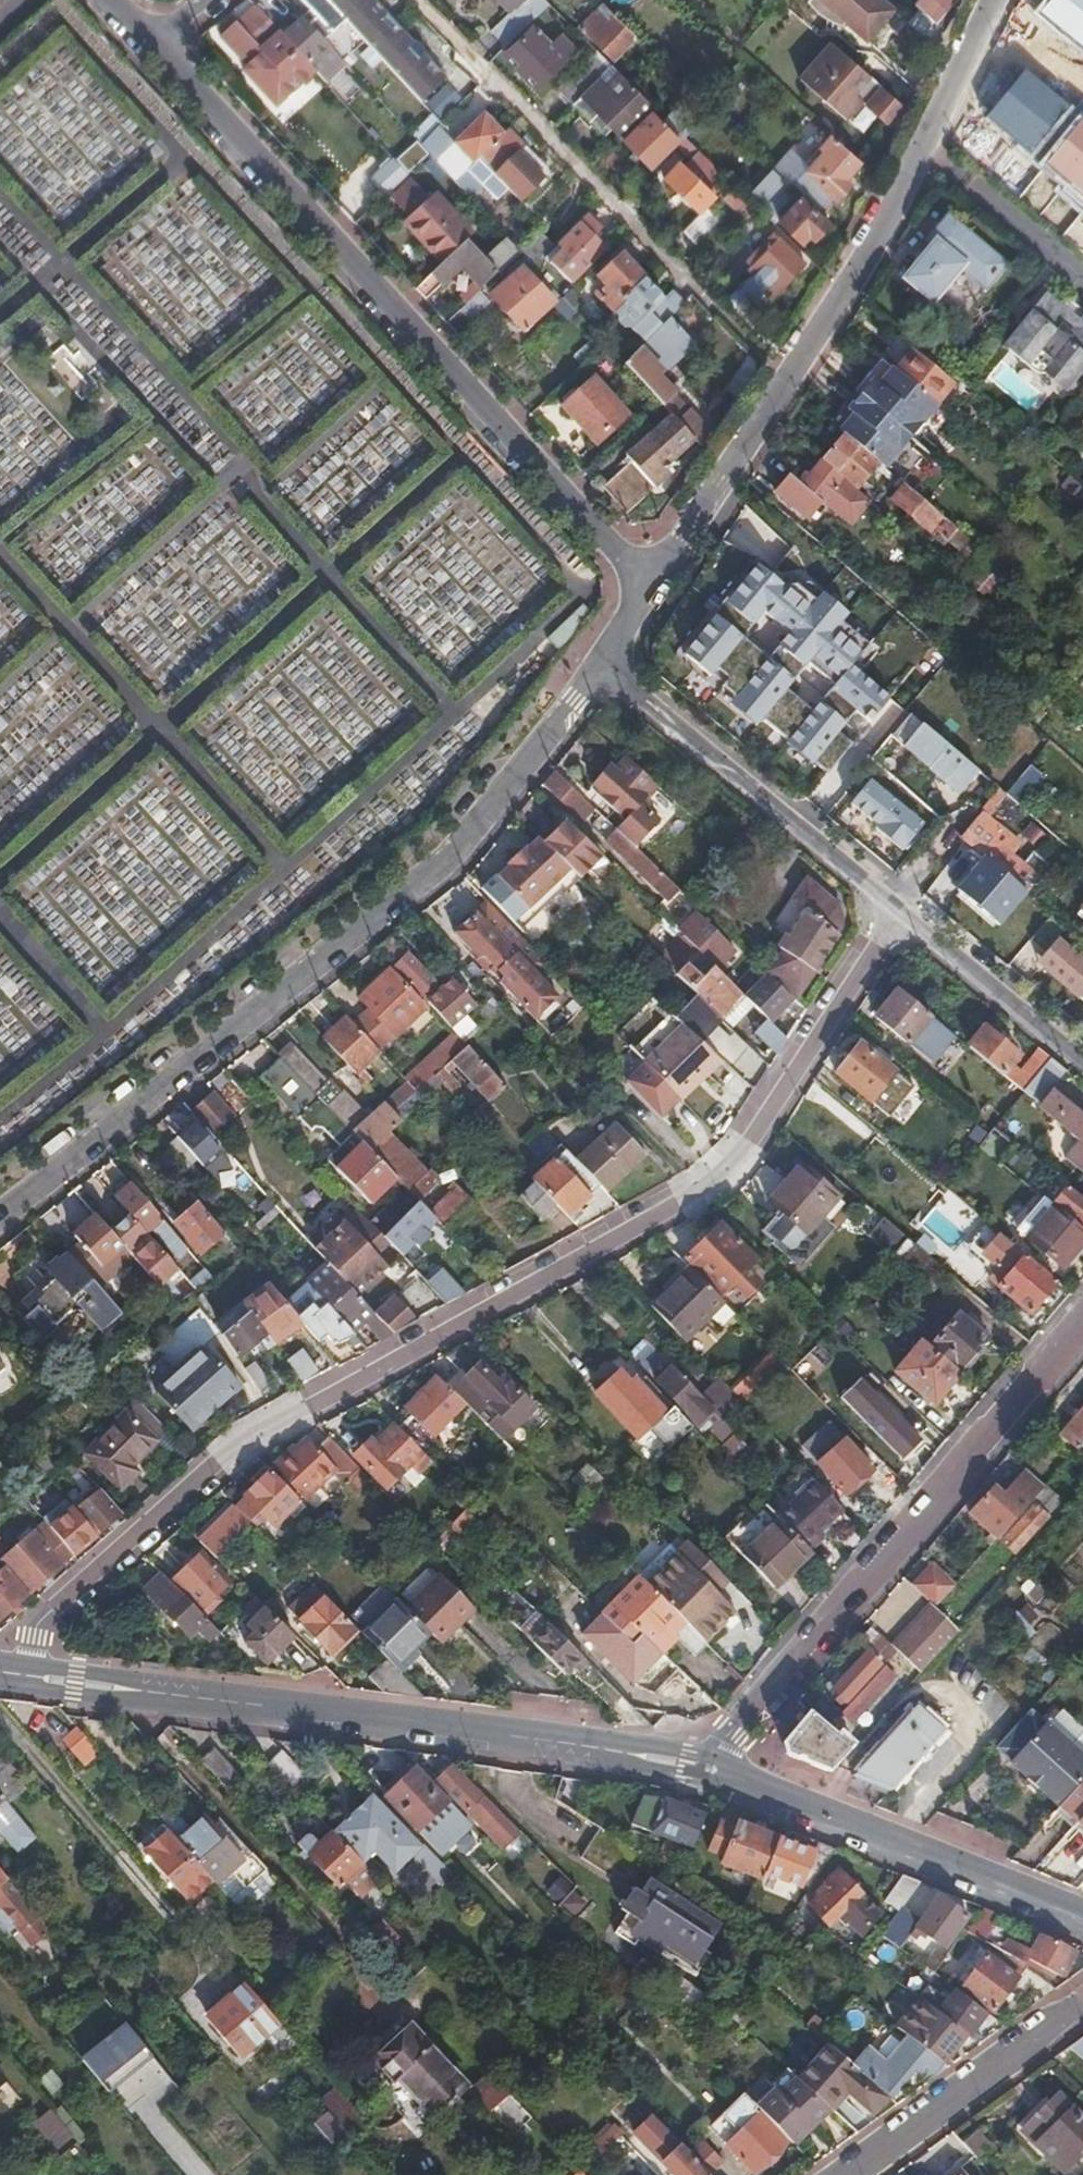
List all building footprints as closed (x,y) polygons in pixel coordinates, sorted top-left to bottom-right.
[(310,11),(302,18),(307,23),(323,40),(344,21),(325,0),(300,0),(310,11)] [(344,21),(367,47),(379,59),(384,64),(419,102),(442,81),(368,0),(325,0),(344,21)] [(508,11),(489,31),(504,47),(547,4),(544,0),(497,0),(508,11)] [(882,0),(807,0),(821,13),(843,25),(847,20),(867,38),(892,9),(882,0)] [(914,4),(944,31),(957,0),(918,0),(914,4)] [(282,35),(257,7),(237,25),(232,19),(225,26),(220,30),(223,34),(219,38),(263,86),(265,84),(277,96),(309,65),(308,65),(282,35)] [(637,37),(612,14),(606,20),(597,11),(581,27),(615,60),(637,37)] [(307,23),(302,18),(291,27),(282,35),(308,65),(328,46),(323,40),(307,23)] [(583,39),(569,25),(549,46),(530,27),(502,55),(534,88),(583,39)] [(904,106),(833,44),(801,77),(848,119),(864,101),(892,125),(896,118),(904,106)] [(379,59),(367,47),(359,55),(371,67),(379,59)] [(620,75),(610,65),(597,78),(594,81),(579,96),(613,129),(622,139),(648,112),(649,112),(653,108),(630,84),(620,75)] [(556,92),(570,106),(572,104),(579,96),(594,81),(580,67),(556,92)] [(285,122),(328,87),(316,73),(273,107),(285,122)] [(579,96),(572,104),(605,137),(613,129),(579,96)] [(622,139),(653,170),(675,147),(680,142),(685,138),(697,125),(685,113),(667,131),(649,112),(648,112),(622,139)] [(436,127),(439,124),(430,115),(420,125),(410,135),(418,145),(436,127)] [(453,145),(435,163),(447,175),(454,183),(465,171),(473,164),(481,156),(502,136),(482,116),(462,137),(453,145)] [(1021,125),(983,171),(1052,228),(1062,218),(1082,235),(1082,177),(1021,125)] [(436,127),(418,145),(423,150),(429,156),(435,163),(453,145),(436,127)] [(507,130),(502,136),(481,156),(496,171),(493,174),(519,201),(543,178),(532,167),(537,162),(507,130)] [(845,178),(860,162),(831,136),(818,149),(823,153),(793,186),(824,215),(851,184),(845,178)] [(680,142),(675,147),(690,160),(683,167),(680,164),(665,180),(697,211),(716,192),(711,187),(724,176),(685,138),(680,142)] [(547,173),(537,162),(532,167),(543,178),(547,173)] [(480,188),(465,171),(454,183),(469,200),(480,188)] [(803,199),(775,173),(753,197),(801,243),(809,235),(814,240),(829,224),(803,199)] [(410,181),(390,200),(407,218),(412,223),(407,228),(441,264),(465,240),(452,225),(457,220),(441,203),(443,202),(434,193),(427,200),(422,196),(423,195),(410,181)] [(738,213),(750,203),(735,187),(723,198),(738,213)] [(720,222),(705,208),(683,230),(697,244),(720,222)] [(550,265),(568,284),(587,264),(601,250),(589,239),(599,229),(587,217),(543,259),(550,265)] [(412,223),(407,218),(402,222),(407,228),(412,223)] [(1082,254),(1082,235),(1062,218),(1052,228),(1082,254)] [(471,234),(457,220),(452,225),(465,240),(471,234)] [(969,283),(993,303),(1014,278),(956,229),(934,254),(940,259),(933,268),(928,264),(911,293),(941,318),(969,283)] [(531,265),(551,245),(538,232),(518,252),(531,265)] [(494,249),(483,259),(496,273),(518,252),(505,238),(494,249)] [(804,264),(775,238),(746,270),(751,274),(730,298),(744,311),(763,291),(772,300),(804,264)] [(441,264),(415,290),(423,300),(444,280),(446,282),(460,268),(480,289),(496,273),(483,259),(465,240),(441,264)] [(940,259),(934,254),(928,264),(933,268),(940,259)] [(612,313),(623,303),(621,300),(642,279),(619,256),(598,277),(605,285),(594,294),(603,304),(612,313)] [(512,275),(489,296),(523,332),(553,304),(516,264),(508,271),(512,275)] [(621,300),(623,303),(644,281),(642,279),(621,300)] [(669,317),(681,304),(669,293),(662,300),(644,281),(623,303),(612,313),(611,314),(640,346),(657,329),(669,317)] [(965,338),(993,303),(969,283),(941,318),(965,338)] [(477,291),(459,309),(469,320),(487,302),(477,291)] [(563,293),(560,296),(569,306),(573,302),(563,293)] [(1011,343),(1035,363),(1043,353),(1056,363),(1050,370),(1072,389),(1082,376),(1082,322),(1051,295),(1011,343)] [(694,440),(699,446),(709,432),(674,395),(675,394),(659,377),(659,376),(658,376),(658,375),(658,374),(658,373),(658,372),(659,372),(659,371),(659,370),(660,370),(691,341),(669,317),(657,329),(640,346),(630,356),(623,364),(661,405),(670,414),(694,440)] [(908,351),(892,371),(894,373),(927,400),(935,390),(943,380),(908,351)] [(737,398),(754,372),(744,365),(726,392),(737,398)] [(876,385),(864,399),(914,441),(940,410),(927,400),(894,373),(880,388),(876,385)] [(628,417),(593,377),(562,407),(596,445),(628,417)] [(954,405),(935,390),(927,400),(940,410),(946,416),(954,405)] [(914,441),(864,399),(850,415),(854,419),(841,434),(843,435),(878,465),(887,473),(914,441)] [(694,440),(670,414),(646,436),(651,443),(631,462),(616,476),(640,503),(655,489),(672,473),(666,466),(694,440)] [(831,450),(819,463),(841,480),(855,492),(878,465),(843,435),(831,450)] [(841,480),(819,463),(800,487),(786,475),(773,492),(807,521),(822,503),(849,526),(868,504),(855,492),(841,480)] [(640,503),(616,476),(602,488),(615,502),(626,515),(640,503)] [(944,542),(955,530),(901,485),(887,501),(930,537),(933,533),(944,542)] [(807,582),(782,585),(756,566),(732,594),(739,601),(715,631),(706,625),(683,654),(709,676),(718,666),(728,676),(721,686),(827,773),(857,735),(846,723),(856,711),(869,722),(888,698),(850,667),(869,644),(815,599),(820,592),(807,582)] [(989,566),(973,585),(986,597),(1002,577),(989,566)] [(548,639),(563,653),(590,619),(583,613),(578,618),(570,611),(548,639)] [(922,724),(903,747),(937,775),(942,770),(964,787),(977,771),(922,724)] [(659,784),(629,758),(616,771),(611,766),(594,785),(599,790),(596,793),(625,820),(616,829),(635,847),(660,819),(642,802),(659,784)] [(1032,784),(1040,775),(1029,766),(1005,795),(1007,796),(1015,803),(1032,784)] [(594,809),(553,769),(545,779),(542,783),(582,822),(594,809)] [(860,775),(842,796),(911,853),(918,832),(923,824),(860,775)] [(990,817),(1007,796),(1005,795),(999,790),(981,810),(990,817)] [(987,861),(1004,876),(1010,881),(1025,864),(1013,853),(1017,846),(990,822),(987,826),(979,819),(969,831),(961,840),(969,848),(986,862),(987,861)] [(601,855),(565,820),(553,832),(543,843),(568,868),(578,877),(601,855)] [(635,847),(616,829),(607,840),(669,899),(679,888),(635,847)] [(528,907),(568,868),(543,843),(538,838),(527,849),(522,845),(507,861),(511,864),(499,877),(528,907)] [(930,895),(965,924),(984,901),(1004,876),(987,861),(986,862),(969,848),(930,895)] [(535,915),(528,907),(499,877),(496,874),(483,887),(514,920),(522,928),(535,915)] [(809,911),(838,935),(841,926),(841,911),(805,887),(796,900),(809,911)] [(541,954),(488,899),(472,914),(469,911),(455,924),(458,928),(455,930),(500,977),(502,978),(501,980),(537,1018),(559,996),(536,972),(530,965),(541,954)] [(781,985),(794,997),(838,935),(809,911),(796,900),(779,923),(792,932),(789,937),(787,936),(779,946),(790,954),(781,966),(788,972),(781,985)] [(1082,1006),(1082,960),(1030,917),(1008,946),(1082,1006)] [(680,934),(699,952),(722,974),(727,970),(723,966),(733,954),(722,942),(714,949),(702,938),(709,930),(696,918),(680,934)] [(659,957),(676,975),(699,952),(680,934),(667,921),(661,928),(675,941),(659,957)] [(393,935),(377,949),(395,968),(398,964),(433,1001),(429,1004),(450,1027),(452,1026),(465,1014),(473,1007),(474,1009),(481,1003),(458,979),(445,990),(393,935)] [(676,975),(723,1021),(734,1009),(745,997),(735,987),(722,974),(699,952),(676,975)] [(536,972),(547,961),(541,954),(530,965),(536,972)] [(379,991),(364,1004),(370,1009),(396,1037),(425,1010),(389,971),(374,985),(379,991)] [(768,1021),(771,1022),(794,997),(781,985),(769,974),(757,987),(746,998),(758,1010),(768,1021)] [(360,999),(364,1004),(379,991),(374,985),(360,999)] [(948,1030),(898,989),(876,1016),(908,1043),(911,1040),(929,1053),(948,1030)] [(736,1033),(758,1010),(746,998),(745,997),(734,1009),(723,1021),(736,1033)] [(450,1027),(452,1029),(474,1009),(473,1007),(465,1014),(452,1026),(450,1027)] [(605,1021),(617,1035),(633,1020),(620,1007),(605,1021)] [(370,1009),(352,1023),(379,1051),(396,1037),(370,1009)] [(643,1061),(681,1025),(669,1014),(631,1049),(643,1061)] [(335,1028),(325,1037),(357,1072),(379,1051),(352,1023),(346,1017),(335,1028)] [(780,1047),(786,1038),(771,1022),(768,1021),(759,1033),(777,1052),(780,1047)] [(702,1079),(720,1061),(681,1025),(643,1061),(645,1064),(676,1096),(697,1075),(702,1079)] [(968,1047),(1001,1073),(1017,1054),(985,1027),(968,1047)] [(408,1081),(418,1091),(434,1076),(442,1069),(453,1059),(468,1046),(466,1044),(455,1033),(422,1063),(406,1078),(408,1081)] [(720,1061),(754,1091),(770,1067),(738,1035),(720,1061)] [(836,1073),(869,1102),(893,1074),(860,1045),(836,1073)] [(507,1086),(468,1046),(453,1059),(460,1066),(492,1100),(507,1086)] [(292,1047),(281,1057),(319,1098),(354,1135),(369,1149),(387,1133),(441,1084),(434,1076),(418,1091),(394,1112),(386,1103),(370,1119),(342,1091),(336,1096),(326,1085),(327,1084),(292,1047)] [(1023,1091),(1051,1058),(1039,1048),(1019,1072),(1017,1071),(1010,1080),(1023,1091)] [(319,1098),(281,1057),(260,1077),(299,1118),(319,1098)] [(1068,1073),(1051,1058),(1023,1091),(1081,1139),(1066,1158),(1082,1172),(1082,1112),(1055,1088),(1068,1073)] [(453,1059),(442,1069),(449,1076),(460,1066),(453,1059)] [(661,1118),(680,1100),(676,1096),(645,1064),(627,1082),(661,1118)] [(442,1069),(434,1076),(441,1084),(452,1095),(460,1087),(449,1076),(442,1069)] [(557,1079),(549,1087),(559,1098),(567,1090),(557,1079)] [(397,1092),(386,1103),(394,1112),(418,1091),(408,1081),(397,1092)] [(210,1092),(188,1112),(210,1136),(232,1117),(210,1092)] [(546,1110),(535,1099),(529,1105),(540,1116),(546,1110)] [(478,1108),(471,1114),(488,1133),(496,1127),(478,1108)] [(189,1123),(174,1136),(194,1159),(200,1165),(215,1152),(189,1123)] [(600,1184),(607,1192),(645,1155),(615,1123),(577,1160),(600,1184)] [(397,1179),(419,1202),(438,1221),(441,1219),(452,1231),(476,1208),(465,1196),(461,1200),(452,1192),(435,1208),(424,1198),(439,1182),(427,1171),(425,1172),(387,1133),(369,1149),(397,1179)] [(371,1204),(397,1179),(369,1149),(354,1135),(328,1160),(371,1204)] [(194,1159),(174,1136),(163,1146),(183,1169),(194,1159)] [(987,1153),(998,1162),(1011,1147),(999,1137),(987,1153)] [(566,1216),(572,1222),(582,1213),(576,1207),(582,1201),(600,1184),(577,1160),(565,1148),(532,1179),(534,1182),(555,1204),(566,1216)] [(768,1203),(777,1211),(781,1214),(777,1219),(774,1217),(757,1237),(768,1247),(766,1250),(782,1264),(785,1260),(795,1268),(824,1234),(814,1225),(816,1222),(837,1198),(799,1166),(768,1203)] [(1072,1190),(1082,1200),(1082,1177),(1072,1190)] [(540,1217),(555,1204),(534,1182),(520,1196),(540,1217)] [(189,1251),(131,1184),(115,1199),(130,1216),(147,1234),(152,1230),(167,1248),(172,1245),(183,1257),(189,1251)] [(1072,1190),(1069,1188),(1057,1202),(1070,1213),(1066,1219),(1082,1232),(1082,1200),(1072,1190)] [(406,1205),(389,1189),(371,1208),(387,1224),(406,1205)] [(254,1206),(245,1215),(258,1230),(279,1212),(265,1197),(254,1206)] [(224,1234),(196,1201),(172,1223),(200,1255),(224,1234)] [(419,1202),(383,1237),(388,1242),(411,1267),(418,1261),(408,1251),(438,1221),(419,1202)] [(1082,1248),(1082,1232),(1066,1219),(1046,1202),(1020,1234),(1064,1271),(1082,1248)] [(781,1214),(777,1211),(773,1216),(774,1217),(777,1219),(781,1214)] [(110,1233),(96,1216),(74,1236),(80,1243),(67,1255),(99,1289),(133,1258),(110,1233)] [(147,1234),(130,1216),(110,1233),(133,1258),(171,1301),(179,1294),(172,1285),(176,1281),(171,1275),(178,1269),(152,1240),(147,1234)] [(383,1237),(363,1216),(351,1227),(343,1221),(314,1249),(325,1261),(331,1268),(357,1294),(385,1267),(374,1255),(388,1242),(383,1237)] [(830,1233),(816,1222),(814,1225),(824,1234),(795,1268),(785,1260),(782,1264),(795,1274),(830,1233)] [(756,1260),(719,1225),(685,1259),(721,1295),(736,1280),(743,1286),(752,1277),(746,1271),(756,1260)] [(1029,1315),(1055,1283),(1026,1258),(1019,1253),(999,1236),(981,1257),(998,1271),(989,1281),(999,1290),(1029,1315)] [(932,1292),(948,1274),(906,1237),(890,1255),(932,1292)] [(67,1255),(65,1252),(45,1272),(52,1280),(40,1292),(36,1288),(20,1304),(29,1313),(22,1320),(42,1342),(54,1330),(52,1328),(69,1312),(72,1315),(75,1311),(78,1315),(82,1312),(101,1331),(121,1313),(99,1289),(67,1255)] [(304,1280),(306,1283),(350,1332),(363,1321),(374,1312),(357,1294),(331,1268),(325,1261),(313,1272),(304,1280)] [(213,1279),(202,1266),(197,1270),(187,1279),(197,1289),(201,1287),(213,1279)] [(723,1301),(688,1266),(667,1284),(648,1303),(682,1340),(723,1301)] [(419,1275),(374,1312),(394,1333),(418,1320),(447,1304),(419,1275)] [(283,1302),(302,1324),(303,1325),(316,1340),(324,1333),(335,1346),(354,1336),(350,1332),(306,1283),(283,1302)] [(283,1302),(269,1285),(223,1319),(215,1306),(206,1312),(222,1336),(250,1315),(273,1346),(302,1324),(283,1302)] [(215,1306),(201,1287),(197,1289),(193,1291),(206,1312),(215,1306)] [(374,1312),(363,1321),(382,1340),(394,1333),(374,1312)] [(268,1350),(273,1346),(250,1315),(222,1336),(235,1355),(259,1338),(268,1350)] [(923,1343),(897,1373),(935,1405),(990,1341),(960,1317),(931,1350),(923,1343)] [(790,1370),(807,1387),(835,1361),(817,1343),(790,1370)] [(483,1366),(462,1345),(451,1352),(443,1356),(458,1372),(444,1385),(446,1387),(461,1403),(462,1404),(469,1410),(474,1404),(469,1399),(478,1391),(488,1402),(475,1416),(487,1428),(521,1393),(489,1360),(483,1366)] [(203,1347),(156,1393),(192,1432),(238,1387),(203,1347)] [(302,1347),(284,1359),(301,1383),(319,1371),(302,1347)] [(255,1363),(244,1369),(261,1394),(272,1388),(255,1363)] [(751,1453),(721,1422),(718,1419),(704,1404),(671,1369),(656,1384),(687,1416),(693,1411),(722,1442),(717,1447),(736,1467),(751,1453)] [(690,1427),(672,1408),(661,1417),(620,1371),(595,1394),(637,1440),(652,1427),(669,1447),(690,1427)] [(446,1387),(444,1385),(436,1377),(435,1376),(404,1407),(407,1410),(393,1424),(394,1426),(416,1448),(461,1403),(446,1387)] [(704,1404),(718,1419),(734,1403),(720,1389),(704,1404)] [(840,1421),(875,1457),(898,1436),(851,1390),(836,1405),(847,1416),(840,1421)] [(134,1466),(166,1429),(137,1399),(86,1453),(122,1489),(139,1471),(134,1466)] [(923,1442),(934,1429),(913,1408),(902,1421),(923,1442)] [(1061,1435),(1077,1450),(1082,1443),(1082,1410),(1061,1435)] [(432,1465),(416,1448),(394,1426),(373,1446),(369,1441),(354,1456),(386,1489),(408,1467),(419,1478),(432,1465)] [(872,1474),(831,1427),(804,1451),(845,1498),(872,1474)] [(358,1468),(327,1437),(315,1451),(305,1440),(293,1452),(322,1482),(334,1470),(346,1481),(358,1468)] [(519,1442),(510,1450),(516,1457),(518,1458),(527,1449),(519,1442)] [(322,1482),(293,1452),(292,1453),(276,1469),(281,1474),(277,1478),(294,1495),(298,1491),(305,1499),(322,1482)] [(77,1485),(86,1477),(73,1462),(65,1470),(77,1485)] [(250,1480),(256,1486),(271,1472),(270,1471),(270,1470),(265,1466),(250,1480)] [(1031,1502),(1044,1487),(1025,1470),(1009,1487),(1018,1495),(1011,1503),(1003,1495),(993,1487),(968,1514),(997,1539),(1022,1512),(1029,1504),(1031,1502)] [(252,1524),(254,1526),(264,1516),(273,1525),(299,1500),(294,1495),(277,1478),(271,1472),(256,1486),(234,1506),(250,1522),(252,1524)] [(50,1529),(72,1556),(81,1548),(95,1536),(75,1511),(48,1479),(39,1486),(50,1500),(52,1498),(67,1516),(50,1529)] [(819,1535),(842,1512),(816,1484),(779,1522),(809,1552),(823,1539),(819,1535)] [(75,1511),(95,1536),(103,1529),(120,1513),(96,1487),(90,1493),(93,1496),(75,1511)] [(1018,1495),(1009,1487),(1003,1495),(1011,1503),(1018,1495)] [(1060,1501),(1044,1487),(1031,1502),(1046,1516),(1060,1501)] [(450,1498),(463,1512),(470,1504),(456,1491),(450,1498)] [(23,1498),(16,1504),(23,1513),(31,1507),(23,1498)] [(1046,1516),(1031,1502),(1029,1504),(1022,1512),(997,1539),(1012,1553),(1046,1516)] [(250,1522),(234,1506),(214,1525),(198,1541),(214,1557),(250,1522)] [(704,1585),(688,1569),(675,1556),(689,1541),(661,1513),(618,1556),(638,1576),(676,1613),(704,1585)] [(775,1590),(811,1555),(809,1552),(779,1522),(759,1542),(744,1558),(775,1590)] [(458,1536),(448,1526),(432,1543),(442,1553),(449,1545),(458,1536)] [(59,1566),(72,1556),(50,1529),(37,1539),(59,1566)] [(27,1594),(51,1573),(59,1566),(37,1539),(32,1534),(0,1561),(5,1568),(27,1594)] [(688,1569),(702,1554),(689,1541),(675,1556),(688,1569)] [(229,1582),(201,1554),(172,1582),(199,1610),(229,1582)] [(922,1573),(947,1594),(955,1584),(931,1563),(922,1573)] [(8,1611),(27,1594),(5,1568),(0,1572),(0,1618),(8,1611)] [(218,1632),(157,1571),(142,1586),(160,1604),(158,1606),(190,1638),(197,1633),(203,1640),(209,1641),(218,1632)] [(932,1603),(936,1607),(947,1594),(922,1573),(911,1586),(932,1603)] [(427,1586),(463,1624),(476,1611),(439,1574),(427,1586)] [(673,1638),(687,1624),(676,1613),(638,1576),(612,1603),(608,1601),(605,1604),(608,1608),(599,1617),(629,1647),(640,1636),(661,1655),(675,1640),(673,1638)] [(442,1646),(463,1624),(427,1586),(415,1598),(405,1608),(430,1633),(442,1646)] [(333,1655),(357,1630),(323,1595),(299,1620),(333,1655)] [(383,1656),(395,1668),(430,1633),(405,1608),(396,1600),(376,1620),(362,1635),(383,1656)] [(896,1650),(936,1607),(932,1603),(910,1626),(891,1646),(896,1650)] [(295,1637),(265,1607),(247,1625),(254,1633),(244,1643),(262,1661),(272,1651),(277,1655),(295,1637)] [(920,1672),(960,1629),(936,1607),(896,1650),(908,1662),(920,1672)] [(1020,1642),(1034,1633),(1020,1610),(1006,1619),(1020,1642)] [(566,1676),(574,1668),(584,1658),(582,1657),(540,1616),(522,1633),(565,1675),(566,1676)] [(864,1621),(850,1637),(866,1650),(878,1661),(883,1665),(883,1664),(896,1650),(891,1646),(864,1621)] [(707,1723),(719,1710),(680,1673),(663,1657),(661,1655),(640,1636),(629,1647),(615,1660),(634,1678),(646,1667),(665,1683),(652,1697),(690,1733),(693,1737),(707,1723)] [(878,1661),(866,1650),(831,1689),(844,1700),(878,1661)] [(580,1673),(590,1664),(584,1658),(574,1668),(580,1673)] [(883,1665),(840,1711),(851,1722),(894,1674),(883,1664),(883,1665)] [(634,1678),(652,1697),(665,1683),(646,1667),(634,1678)] [(822,1699),(811,1712),(826,1726),(832,1721),(839,1713),(822,1699)] [(854,1771),(891,1788),(944,1729),(916,1703),(854,1771)] [(995,1747),(1008,1759),(1044,1719),(1031,1707),(1017,1722),(995,1747)] [(1058,1802),(1082,1775),(1082,1727),(1063,1709),(1050,1724),(1044,1719),(1008,1759),(1037,1784),(1058,1802)] [(785,1754),(829,1769),(853,1743),(840,1733),(838,1735),(832,1730),(835,1725),(832,1721),(826,1726),(811,1712),(783,1744),(785,1754)] [(96,1750),(75,1726),(61,1738),(83,1762),(96,1750)] [(189,1770),(200,1760),(175,1734),(165,1744),(189,1770)] [(200,1761),(225,1786),(237,1774),(213,1749),(200,1761)] [(266,1762),(289,1785),(304,1772),(281,1749),(266,1762)] [(7,1802),(20,1790),(10,1776),(14,1772),(0,1756),(0,1834),(7,1843),(14,1836),(27,1825),(20,1817),(13,1809),(7,1802)] [(516,1826),(501,1812),(498,1809),(484,1794),(482,1796),(450,1764),(436,1777),(468,1810),(478,1820),(477,1821),(502,1846),(519,1829),(516,1826)] [(469,1821),(445,1798),(443,1799),(413,1768),(385,1794),(416,1827),(433,1810),(456,1834),(457,1835),(470,1822),(469,1821)] [(1077,1818),(1082,1811),(1082,1775),(1058,1802),(1077,1818)] [(420,1846),(370,1794),(331,1832),(361,1862),(373,1851),(393,1872),(413,1853),(443,1884),(453,1874),(423,1843),(420,1846)] [(702,1814),(666,1801),(654,1830),(689,1843),(702,1814)] [(248,1849),(208,1806),(175,1838),(210,1877),(213,1881),(248,1849)] [(377,1879),(361,1862),(331,1832),(315,1814),(295,1834),(303,1842),(299,1845),(336,1885),(344,1878),(360,1895),(377,1879)] [(765,1872),(778,1837),(737,1821),(735,1827),(718,1820),(708,1849),(724,1856),(722,1862),(763,1878),(765,1872)] [(657,1864),(598,1826),(580,1855),(609,1874),(613,1869),(641,1887),(648,1877),(648,1878),(657,1864)] [(788,1840),(778,1837),(765,1872),(801,1887),(802,1882),(810,1886),(834,1848),(817,1840),(810,1856),(796,1850),(798,1844),(788,1840)] [(210,1877),(175,1838),(151,1858),(186,1899),(210,1877)] [(838,1870),(822,1885),(826,1889),(809,1906),(828,1926),(837,1919),(845,1927),(848,1925),(862,1938),(877,1914),(859,1898),(861,1894),(857,1889),(855,1881),(849,1881),(838,1870)] [(920,1882),(902,1875),(884,1902),(899,1911),(902,1907),(920,1882)] [(648,1877),(641,1887),(637,1893),(641,1895),(637,1902),(633,1899),(612,1932),(632,1944),(636,1938),(687,1971),(692,1964),(698,1968),(708,1952),(702,1948),(718,1923),(648,1878),(648,1877)] [(50,1932),(13,1888),(1,1897),(30,1933),(33,1930),(41,1939),(50,1932)] [(575,1888),(558,1901),(570,1917),(587,1904),(575,1888)] [(902,1907),(899,1911),(881,1937),(900,1950),(910,1935),(918,1941),(924,1933),(946,1949),(968,1915),(954,1905),(940,1895),(921,1920),(902,1907)] [(982,1909),(969,1932),(971,1933),(982,1940),(986,1942),(995,1917),(982,1909)] [(354,1926),(387,1961),(403,1946),(370,1911),(354,1926)] [(781,1933),(776,1940),(796,1953),(803,1947),(781,1933)] [(1010,1941),(1003,1952),(1019,1961),(1026,1965),(1029,1960),(1063,1977),(1076,1950),(1060,1942),(1042,1935),(1034,1952),(1010,1941)] [(962,1990),(994,2012),(1028,1966),(1026,1965),(1019,1961),(1003,1952),(987,1942),(981,1952),(986,1955),(962,1990)] [(803,1947),(796,1953),(802,1958),(808,1950),(803,1947)] [(936,1952),(924,1967),(926,1968),(934,1975),(946,1959),(936,1952)] [(907,1979),(902,1986),(915,1995),(920,1999),(925,1993),(907,1979)] [(240,2055),(277,2022),(269,2011),(243,1982),(228,1995),(231,2000),(210,2020),(240,2055)] [(925,1993),(920,1999),(922,2001),(940,2014),(941,2014),(942,2013),(970,2034),(986,2012),(957,1992),(945,2007),(925,1993)] [(922,2001),(901,2032),(910,2039),(947,2067),(950,2063),(962,2046),(970,2035),(940,2014),(922,2001)] [(752,2018),(740,2007),(732,2015),(744,2027),(752,2018)] [(108,2091),(152,2054),(126,2024),(82,2062),(108,2091)] [(467,2085),(412,2024),(386,2047),(380,2042),(356,2064),(418,2130),(467,2085)] [(1069,2047),(1082,2058),(1082,2037),(1069,2047)] [(867,2051),(853,2066),(889,2097),(915,2068),(928,2081),(947,2067),(910,2039),(886,2067),(867,2051)] [(853,2066),(833,2049),(802,2082),(825,2103),(830,2108),(833,2111),(843,2100),(851,2092),(873,2113),(875,2111),(889,2097),(853,2066)] [(64,2082),(50,2066),(36,2077),(50,2094),(64,2082)] [(802,2082),(787,2067),(771,2082),(775,2086),(757,2106),(758,2108),(788,2138),(807,2119),(812,2125),(830,2108),(825,2103),(802,2082)] [(256,2079),(270,2098),(282,2089),(267,2070),(256,2079)] [(755,2111),(758,2108),(757,2106),(744,2094),(715,2120),(734,2137),(727,2144),(755,2172),(786,2143),(755,2111)] [(1062,2094),(1039,2117),(1080,2159),(1082,2156),(1082,2152),(1080,2149),(1082,2146),(1082,2115),(1062,2094)] [(59,2104),(51,2111),(75,2140),(77,2143),(83,2137),(82,2132),(59,2104)] [(1080,2159),(1039,2117),(1027,2129),(1069,2170),(1080,2159)] [(346,2130),(366,2154),(380,2142),(359,2119),(346,2130)] [(696,2164),(699,2161),(691,2152),(669,2130),(658,2140),(672,2154),(665,2162),(677,2174),(707,2174),(696,2164)] [(980,2133),(967,2145),(982,2162),(995,2150),(980,2133)] [(691,2152),(699,2161),(709,2172),(722,2160),(703,2141),(691,2152)]
